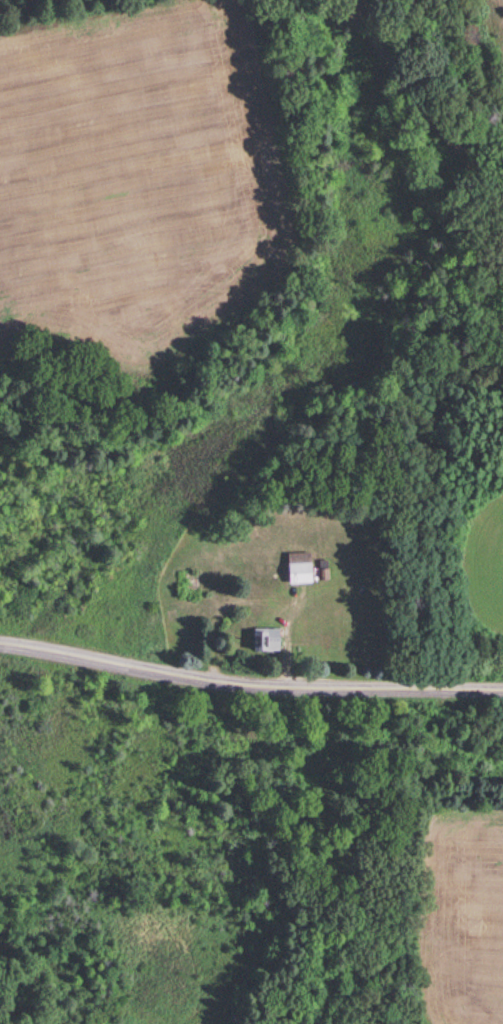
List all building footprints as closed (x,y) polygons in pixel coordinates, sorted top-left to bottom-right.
[(313,556),(289,556),(289,586),(313,586),(313,556)] [(281,631),(255,631),(255,653),(281,653),(281,631)]
